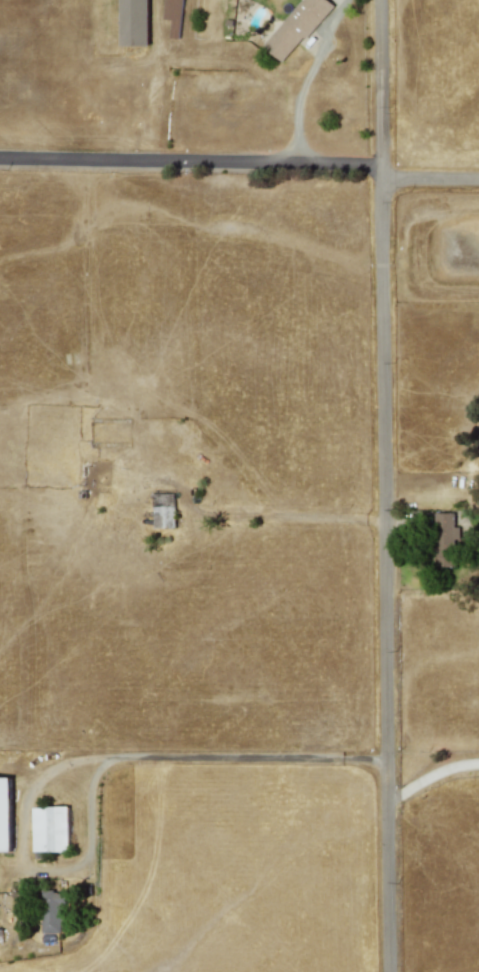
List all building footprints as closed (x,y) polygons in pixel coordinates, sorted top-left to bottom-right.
[(120,46),(148,46),(148,0),(120,0),(120,46)] [(170,20),(169,38),(179,39),(181,0),(164,0),(163,20),(170,20)] [(327,0),(302,0),(262,45),(282,63),(333,5),(327,0)] [(153,528),(174,528),(173,494),(152,494),(153,528)] [(457,567),(456,527),(453,527),(453,513),(433,513),(435,567),(457,567)] [(12,851),(11,778),(0,778),(0,851),(12,851)] [(32,807),(33,852),(69,852),(67,806),(32,807)] [(41,933),(62,933),(63,892),(42,891),(41,933)] [(18,893),(5,893),(5,908),(18,909),(18,893)]
